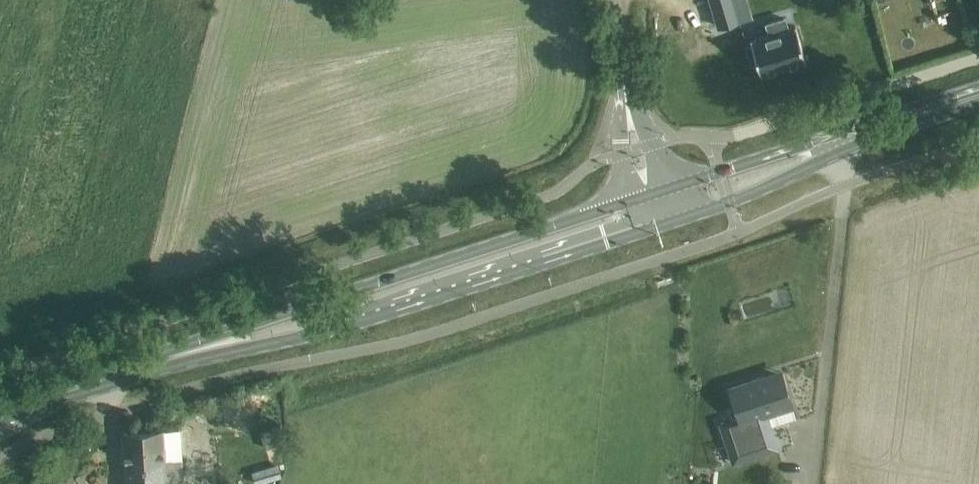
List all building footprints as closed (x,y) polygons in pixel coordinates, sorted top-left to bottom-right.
[(734,0),(710,0),(718,26),(740,20),(734,0)] [(788,15),(785,0),(760,0),(746,3),(750,23),(788,15)] [(751,43),(745,45),(750,64),(757,62),(760,73),(806,59),(796,25),(787,28),(784,17),(766,22),(769,33),(750,38),(751,43)] [(795,417),(791,404),(782,375),(758,383),(757,379),(730,388),(739,416),(720,423),(733,461),(777,447),(770,425),(795,417)] [(243,393),(234,395),(236,404),(243,403),(244,399),(243,393)] [(124,452),(126,483),(182,483),(181,457),(164,458),(162,429),(123,432),(124,452)] [(227,474),(210,475),(211,483),(227,483),(227,474)]
